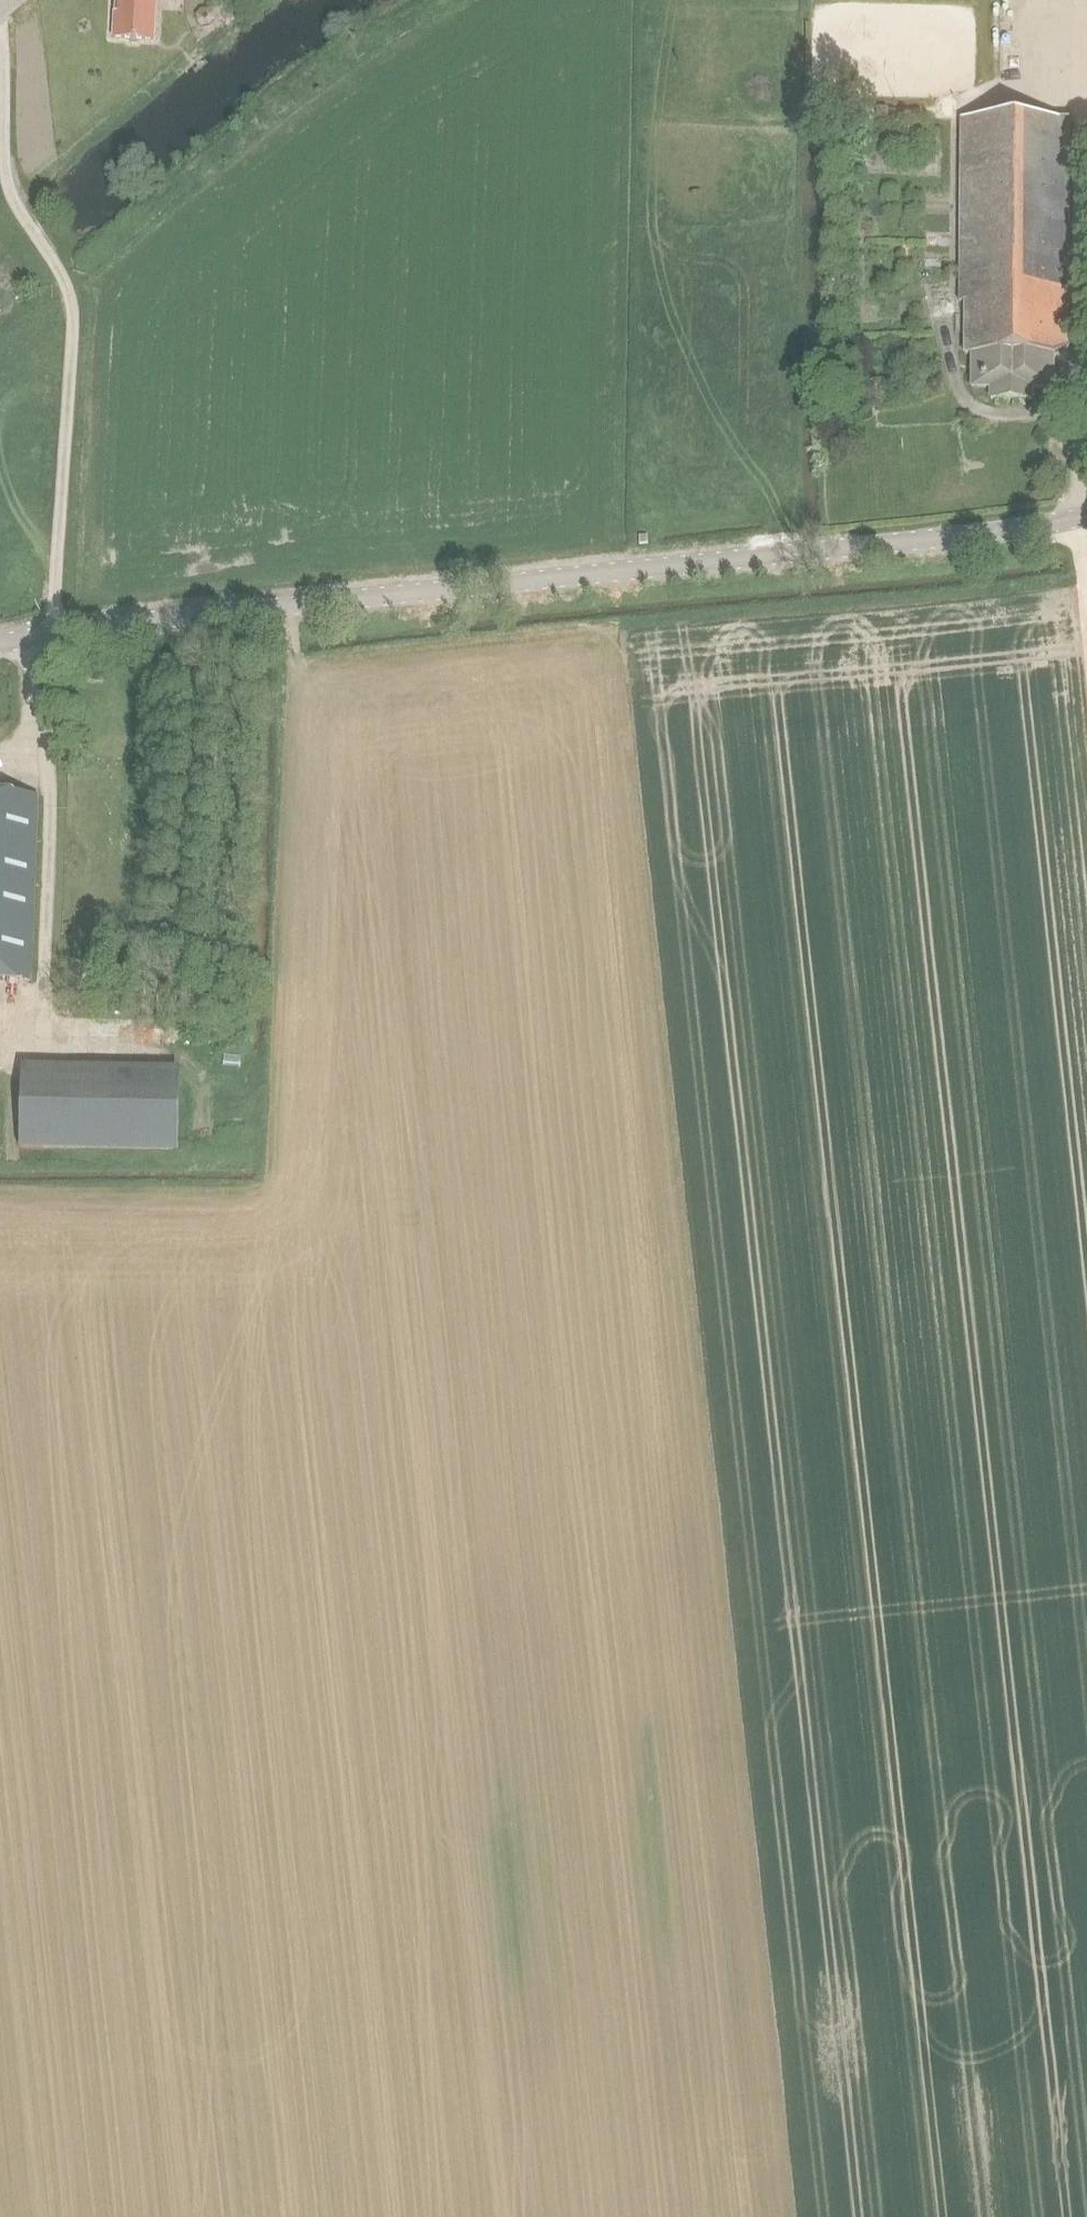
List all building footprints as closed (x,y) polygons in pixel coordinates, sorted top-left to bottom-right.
[(156,0),(115,0),(114,40),(154,42),(156,0)] [(886,113),(875,113),(875,127),(894,127),(894,116),(886,116),(886,113)] [(1069,347),(1070,123),(960,122),(959,303),(964,304),(964,353),(971,353),(971,389),(988,389),(988,400),(1026,401),(1026,389),(1052,390),(1052,356),(1069,347)] [(38,797),(0,795),(0,980),(31,981),(38,797)] [(22,1090),(21,1149),(179,1152),(181,1069),(60,1067),(60,1090),(22,1090)]
